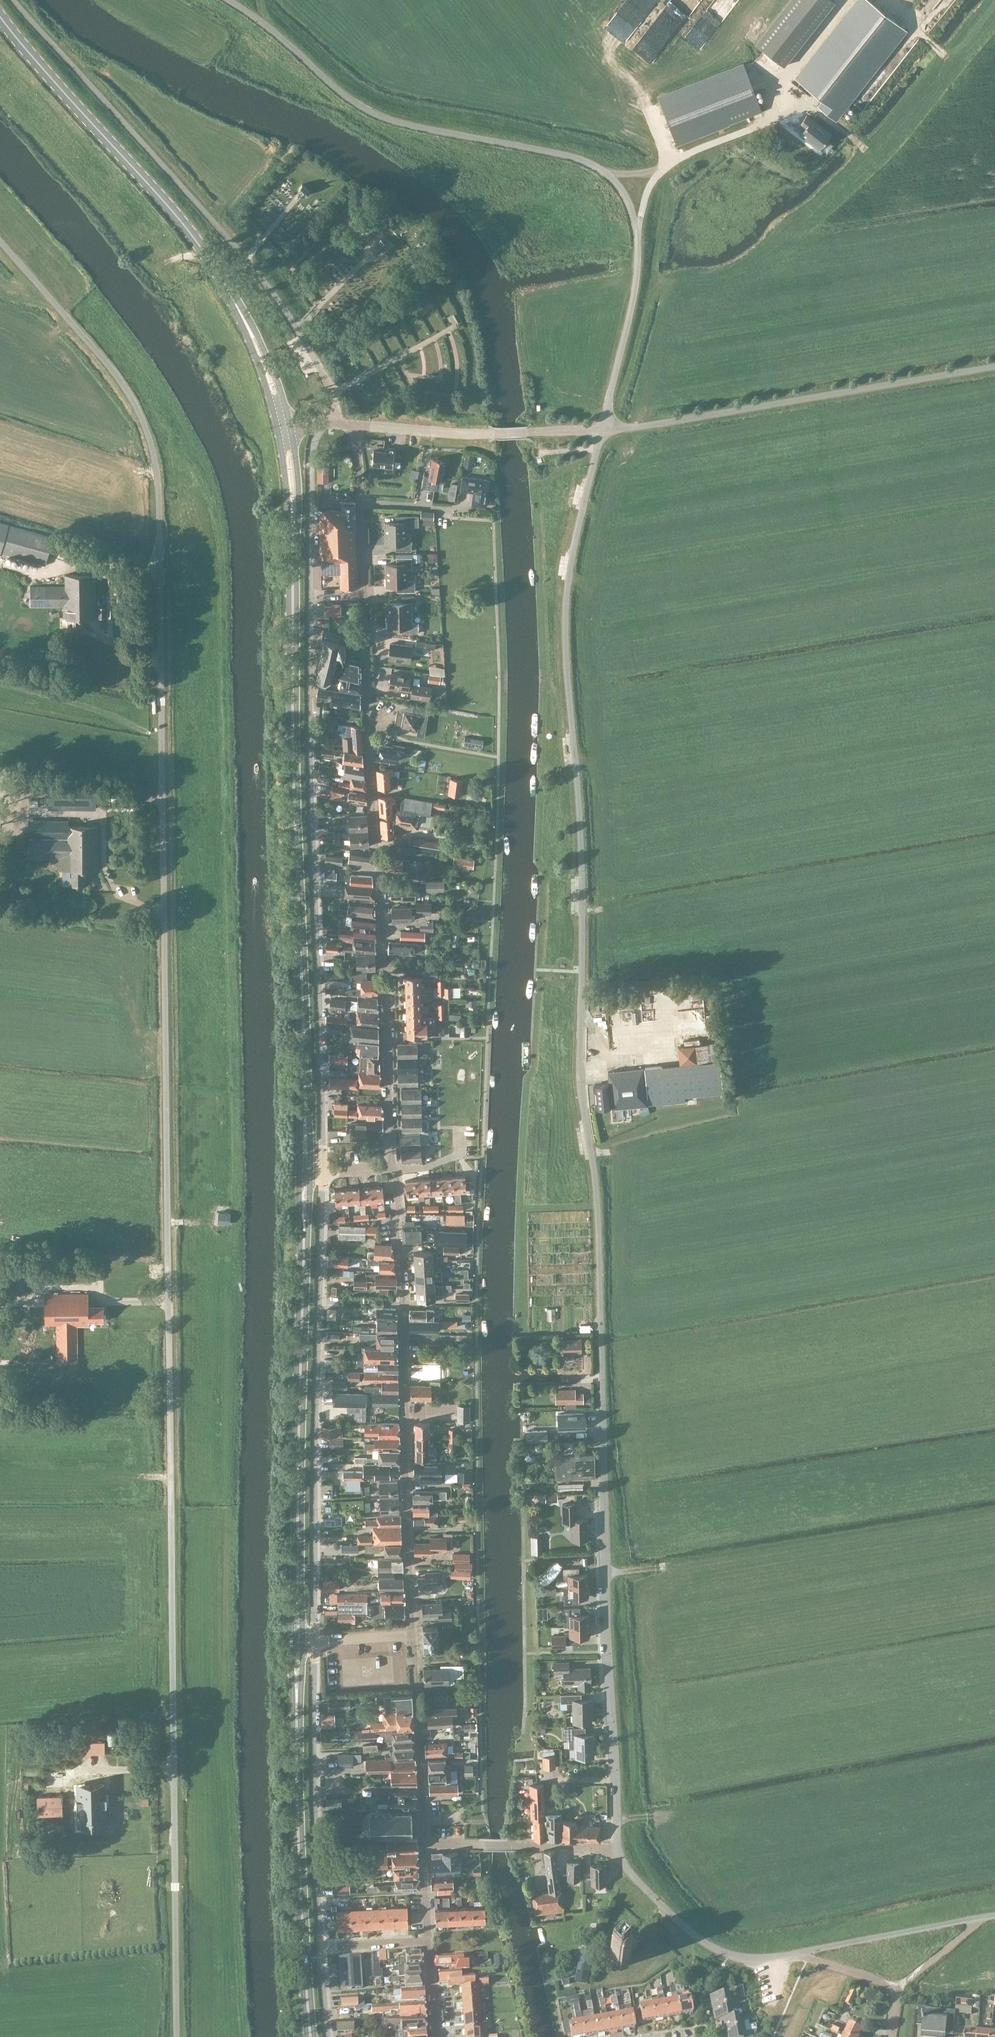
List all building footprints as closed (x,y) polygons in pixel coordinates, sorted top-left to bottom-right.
[(755,44),(783,66),(834,2),(832,0),(790,0),(755,44)] [(834,119),(906,30),(868,0),(857,0),(796,78),(825,101),(819,108),(835,120),(834,119)] [(913,9),(921,0),(902,0),(913,9)] [(658,97),(676,144),(760,112),(742,64),(658,97)] [(659,116),(656,105),(642,110),(646,121),(659,116)] [(831,135),(807,115),(800,124),(805,128),(800,134),(818,150),(831,135)] [(298,192),(303,196),(303,195),(305,196),(309,191),(302,184),(297,189),(299,191),(298,192)] [(370,250),(376,255),(385,245),(380,240),(370,250)] [(373,450),(372,465),(392,467),(394,448),(385,447),(385,451),(373,450)] [(466,455),(464,468),(472,469),(475,456),(466,455)] [(429,476),(423,475),(421,487),(436,490),(438,481),(441,481),(445,462),(432,459),(429,476)] [(317,468),(317,482),(328,482),(328,468),(317,468)] [(418,471),(411,470),(409,480),(416,481),(418,471)] [(489,480),(463,477),(461,490),(474,491),(472,504),(485,506),(489,480)] [(457,483),(450,481),(447,499),(454,500),(457,483)] [(328,511),(319,510),(320,560),(339,563),(340,589),(356,588),(354,501),(342,502),(342,511),(328,510),(328,511)] [(420,520),(433,521),(434,512),(420,511),(420,520)] [(384,522),(384,533),(404,533),(404,526),(410,526),(418,526),(418,515),(409,515),(394,516),(394,522),(384,522)] [(6,554),(45,565),(53,537),(9,525),(0,522),(0,556),(6,557),(6,554)] [(410,550),(410,544),(406,544),(406,540),(404,540),(404,533),(384,533),(384,544),(395,544),(395,551),(410,550)] [(434,560),(436,552),(429,551),(427,558),(434,560)] [(385,564),(385,575),(407,575),(407,569),(412,569),(411,558),(411,557),(395,558),(395,564),(385,564)] [(95,619),(95,575),(63,575),(63,587),(29,587),(30,607),(63,606),(64,619),(68,619),(68,634),(82,634),(82,619),(95,619)] [(414,580),(407,580),(407,575),(385,575),(386,586),(396,586),(396,592),(414,591),(414,580)] [(120,584),(120,601),(128,602),(129,584),(120,584)] [(386,603),(387,615),(411,615),(410,602),(414,602),(414,596),(400,596),(400,602),(386,603)] [(324,606),(324,615),(340,616),(340,607),(324,606)] [(411,623),(411,615),(387,615),(387,627),(401,627),(401,633),(418,632),(418,622),(411,623)] [(338,644),(321,640),(315,667),(316,668),(314,678),(318,684),(324,685),(330,682),(335,683),(339,681),(339,679),(339,678),(340,672),(337,672),(338,666),(335,666),(336,663),(334,663),(335,656),(342,658),(343,653),(345,646),(338,644)] [(416,640),(415,646),(415,647),(435,649),(435,643),(427,642),(416,640)] [(390,643),(388,659),(409,661),(411,646),(390,643)] [(342,658),(343,653),(342,658),(335,656),(334,663),(336,663),(335,666),(338,666),(337,672),(340,672),(339,678),(339,679),(341,679),(339,689),(360,692),(360,661),(342,658)] [(429,663),(428,671),(442,671),(442,664),(429,663)] [(391,673),(389,687),(412,691),(411,697),(429,699),(430,687),(413,685),(409,684),(410,676),(391,673)] [(440,676),(428,674),(427,683),(439,684),(442,684),(443,677),(440,677),(440,676)] [(330,706),(338,707),(339,704),(360,707),(360,694),(318,687),(317,696),(331,699),(330,706)] [(397,711),(394,726),(401,727),(400,728),(417,731),(416,735),(423,736),(429,709),(412,706),(411,713),(403,711),(403,712),(397,711)] [(341,737),(342,737),(361,740),(361,727),(343,724),(343,725),(338,724),(337,730),(342,731),(341,737)] [(322,747),(362,753),(361,740),(342,737),(343,750),(333,749),(334,738),(320,736),(319,747),(322,747)] [(463,743),(482,747),(483,742),(464,738),(463,743)] [(396,749),(403,750),(403,752),(410,752),(410,746),(404,746),(392,744),(392,746),(384,745),(383,747),(378,747),(377,751),(376,759),(394,762),(396,749)] [(362,764),(362,753),(322,747),(321,755),(335,757),(335,755),(343,756),(342,761),(362,764)] [(343,775),(345,776),(364,779),(363,764),(342,762),(341,768),(344,768),(343,775)] [(393,769),(376,770),(378,789),(390,788),(389,776),(393,776),(393,769)] [(317,784),(328,784),(328,776),(317,776),(317,784)] [(338,787),(337,786),(338,782),(333,781),(333,786),(332,786),(366,791),(364,779),(350,777),(349,783),(339,781),(338,787)] [(450,779),(448,795),(461,797),(463,780),(450,779)] [(48,781),(48,808),(95,809),(95,781),(48,781)] [(331,792),(329,799),(330,799),(340,801),(341,794),(344,795),(348,795),(347,800),(366,803),(367,803),(366,791),(332,786),(331,792)] [(395,796),(378,797),(380,816),(392,815),(391,803),(395,802),(395,796)] [(418,828),(418,825),(421,813),(430,814),(431,808),(432,802),(402,797),(400,809),(397,809),(396,818),(380,819),(381,838),(394,837),(393,824),(394,824),(394,826),(410,829),(410,827),(418,828)] [(348,816),(348,824),(367,822),(366,814),(348,816)] [(68,826),(68,821),(32,821),(32,857),(66,857),(66,870),(71,870),(71,885),(84,885),(84,870),(98,870),(98,826),(68,826)] [(348,824),(349,832),(368,830),(367,822),(348,824)] [(349,832),(349,840),(368,838),(368,830),(349,832)] [(368,838),(349,840),(350,848),(369,846),(368,838)] [(412,847),(437,851),(439,843),(413,839),(412,847)] [(325,855),(325,863),(347,865),(348,863),(371,865),(370,853),(349,850),(348,857),(325,855)] [(453,866),(473,868),(474,859),(454,856),(453,866)] [(386,860),(386,870),(402,870),(402,867),(409,866),(410,876),(421,876),(421,862),(410,862),(410,860),(402,860),(402,859),(386,860)] [(324,871),(324,873),(323,881),(336,882),(336,872),(324,871)] [(344,884),(373,885),(372,876),(344,874),(344,884)] [(444,880),(440,880),(424,881),(425,892),(444,891),(444,880)] [(338,890),(344,891),(343,897),(369,899),(369,902),(374,903),(374,899),(373,886),(344,885),(337,884),(338,890)] [(391,887),(391,898),(399,898),(399,900),(415,899),(415,892),(421,892),(421,886),(415,886),(415,885),(399,886),(399,887),(391,887)] [(374,903),(369,902),(348,900),(347,910),(340,909),(340,906),(333,905),(332,913),(346,914),(346,915),(375,918),(374,903)] [(61,902),(35,901),(35,909),(61,910),(61,902)] [(410,907),(392,907),(392,922),(411,921),(410,913),(416,913),(416,914),(431,914),(431,912),(438,912),(438,904),(431,904),(431,902),(416,902),(416,907),(410,908),(410,907)] [(351,916),(350,922),(350,927),(375,929),(375,918),(351,916)] [(375,930),(353,927),(350,927),(350,930),(339,929),(338,938),(375,941),(375,930)] [(424,940),(425,932),(419,932),(400,931),(400,939),(424,940)] [(343,946),(343,950),(375,954),(375,942),(352,939),(352,947),(343,946)] [(338,943),(326,942),(325,951),(337,952),(338,943)] [(415,954),(415,950),(420,950),(420,943),(415,943),(415,944),(389,942),(388,952),(415,954)] [(356,955),(356,963),(374,962),(374,954),(356,955)] [(375,970),(374,962),(356,963),(357,971),(375,970)] [(437,969),(422,970),(423,977),(437,976),(437,969)] [(328,981),(344,979),(344,981),(351,981),(351,977),(342,976),(343,972),(328,973),(328,981)] [(353,982),(360,981),(361,989),(348,989),(348,995),(358,994),(358,996),(377,998),(377,993),(377,979),(367,980),(366,972),(353,973),(353,982)] [(405,976),(405,988),(424,988),(424,982),(419,983),(419,976),(405,976)] [(452,987),(449,988),(446,988),(446,987),(443,987),(437,987),(437,995),(443,995),(444,997),(453,997),(452,987)] [(419,994),(419,988),(424,988),(405,988),(405,1000),(432,999),(432,994),(419,994)] [(377,998),(358,996),(356,1010),(378,1012),(377,998)] [(330,999),(329,1008),(344,1010),(345,1001),(330,999)] [(420,1006),(419,1000),(432,1000),(432,999),(405,1000),(406,1012),(420,1012),(428,1012),(428,1006),(420,1006)] [(476,1000),(466,1000),(466,1006),(472,1006),(472,1011),(477,1010),(476,1000)] [(703,1024),(703,1008),(690,1008),(690,1025),(703,1024)] [(378,1013),(357,1011),(356,1025),(378,1027),(378,1013)] [(406,1012),(406,1024),(420,1024),(433,1023),(433,1017),(420,1018),(420,1012),(406,1012)] [(349,1019),(347,1019),(326,1017),(326,1022),(327,1022),(378,1027),(352,1024),(352,1022),(349,1022),(349,1019)] [(344,1032),(344,1034),(348,1034),(348,1038),(378,1041),(378,1027),(327,1022),(327,1031),(344,1032)] [(444,1024),(436,1022),(434,1035),(442,1037),(444,1024)] [(407,1036),(431,1035),(431,1029),(426,1029),(426,1024),(433,1023),(420,1024),(406,1024),(407,1036)] [(459,1036),(469,1036),(469,1024),(459,1024),(459,1036)] [(378,1041),(348,1038),(348,1034),(344,1034),(344,1038),(342,1038),(341,1045),(357,1046),(357,1053),(378,1055),(379,1046),(378,1046),(378,1041)] [(416,1041),(416,1043),(397,1044),(397,1058),(417,1057),(417,1055),(416,1045),(422,1045),(422,1041),(416,1041)] [(710,1060),(708,1043),(678,1046),(680,1063),(710,1060)] [(328,1063),(346,1064),(347,1055),(329,1054),(328,1063)] [(422,1055),(417,1055),(417,1057),(397,1058),(397,1072),(417,1071),(417,1069),(417,1059),(422,1059),(422,1055)] [(361,1056),(361,1065),(351,1065),(351,1072),(358,1072),(380,1073),(379,1056),(367,1056),(361,1056)] [(608,1083),(593,1085),(596,1108),(612,1106),(612,1108),(685,1101),(684,1096),(721,1093),(718,1060),(606,1072),(608,1083)] [(422,1069),(417,1069),(417,1071),(397,1072),(398,1086),(417,1085),(417,1073),(423,1073),(422,1069)] [(379,1087),(380,1073),(358,1072),(358,1080),(349,1079),(349,1078),(330,1077),(330,1085),(358,1086),(358,1087),(379,1087)] [(420,1086),(420,1088),(401,1089),(401,1103),(421,1103),(421,1100),(421,1090),(426,1090),(426,1086),(420,1086)] [(345,1094),(344,1102),(355,1103),(355,1095),(345,1094)] [(426,1100),(421,1100),(421,1103),(401,1103),(401,1117),(421,1116),(421,1114),(421,1104),(426,1104),(426,1100)] [(334,1116),(366,1117),(382,1118),(382,1105),(358,1105),(358,1110),(347,1110),(347,1108),(334,1108),(334,1116)] [(418,1131),(418,1133),(421,1132),(421,1130),(421,1118),(427,1118),(426,1114),(421,1114),(421,1116),(401,1117),(401,1131),(418,1131)] [(383,1130),(382,1118),(366,1117),(365,1124),(351,1124),(351,1138),(365,1138),(365,1130),(373,1131),(373,1129),(383,1130)] [(425,1130),(421,1130),(421,1132),(418,1133),(399,1134),(400,1148),(420,1146),(420,1144),(419,1134),(425,1134),(425,1130)] [(425,1143),(420,1144),(420,1146),(400,1148),(402,1163),(421,1161),(420,1148),(426,1148),(425,1143)] [(461,1202),(460,1190),(466,1190),(466,1193),(473,1192),(472,1180),(465,1181),(464,1176),(452,1177),(454,1191),(455,1203),(461,1202)] [(442,1192),(454,1191),(452,1177),(440,1178),(442,1192)] [(424,1200),(424,1193),(430,1192),(429,1179),(429,1178),(417,1179),(418,1193),(419,1201),(424,1200)] [(429,1178),(429,1179),(430,1192),(431,1192),(431,1193),(442,1192),(440,1178),(430,1179),(429,1178)] [(406,1194),(418,1193),(417,1179),(405,1180),(406,1194)] [(377,1207),(377,1202),(384,1201),(382,1186),(370,1187),(372,1208),(377,1207)] [(358,1187),(346,1188),(347,1203),(359,1202),(360,1208),(358,1187)] [(358,1187),(360,1208),(365,1207),(365,1203),(371,1202),(372,1208),(370,1187),(359,1188),(358,1187)] [(347,1203),(346,1188),(334,1189),(336,1205),(335,1205),(336,1209),(341,1209),(341,1204),(347,1203)] [(328,1222),(336,1222),(335,1211),(328,1212),(328,1222)] [(230,1213),(218,1212),(217,1223),(229,1224),(230,1213)] [(464,1214),(445,1214),(445,1224),(464,1224),(464,1214)] [(402,1226),(403,1242),(427,1241),(427,1242),(434,1242),(434,1231),(427,1231),(426,1225),(411,1226),(411,1221),(406,1222),(406,1226),(402,1226)] [(339,1226),(338,1238),(365,1239),(365,1234),(365,1226),(339,1226)] [(376,1227),(365,1226),(365,1234),(376,1234),(376,1227)] [(466,1232),(434,1231),(434,1242),(433,1245),(466,1246),(466,1232)] [(368,1251),(367,1257),(392,1259),(393,1259),(391,1244),(374,1243),(374,1251),(368,1251)] [(413,1253),(414,1262),(433,1261),(437,1261),(440,1261),(440,1257),(436,1257),(436,1251),(432,1251),(413,1253)] [(332,1256),(331,1266),(347,1267),(348,1257),(332,1256)] [(367,1257),(367,1258),(367,1264),(374,1264),(374,1263),(379,1263),(378,1271),(394,1272),(393,1259),(392,1259),(367,1257)] [(414,1262),(414,1272),(433,1271),(441,1270),(441,1267),(437,1267),(437,1261),(433,1261),(414,1262)] [(470,1266),(459,1264),(458,1274),(469,1275),(470,1266)] [(456,1267),(441,1271),(443,1278),(458,1273),(456,1267)] [(414,1272),(415,1281),(434,1280),(442,1280),(441,1276),(441,1270),(433,1271),(414,1272)] [(386,1292),(387,1287),(395,1287),(395,1274),(365,1273),(365,1278),(353,1278),(353,1286),(380,1286),(380,1292),(386,1292)] [(454,1278),(454,1288),(462,1288),(462,1278),(454,1278)] [(434,1286),(434,1280),(442,1280),(434,1280),(415,1281),(415,1291),(434,1290),(442,1289),(442,1285),(434,1286)] [(331,1286),(331,1294),(340,1295),(340,1286),(331,1286)] [(435,1295),(434,1290),(442,1289),(434,1290),(415,1291),(416,1300),(443,1299),(443,1295),(435,1295)] [(87,1293),(44,1294),(45,1325),(56,1325),(56,1359),(77,1359),(77,1325),(88,1325),(88,1320),(103,1320),(103,1307),(87,1307),(87,1293)] [(455,1293),(455,1300),(455,1301),(469,1301),(469,1300),(469,1293),(455,1293)] [(377,1311),(377,1320),(396,1320),(396,1309),(383,1308),(383,1311),(377,1311)] [(409,1310),(409,1320),(433,1320),(433,1310),(409,1310)] [(353,1327),(353,1333),(359,1333),(361,1333),(376,1333),(376,1332),(397,1333),(396,1320),(377,1320),(376,1326),(361,1326),(361,1327),(353,1327)] [(409,1321),(409,1332),(427,1331),(427,1327),(438,1327),(438,1321),(409,1321)] [(359,1333),(359,1340),(376,1340),(376,1346),(397,1346),(397,1333),(376,1333),(361,1333),(359,1333)] [(580,1339),(563,1339),(564,1353),(581,1352),(580,1339)] [(358,1357),(358,1358),(361,1358),(363,1358),(397,1359),(397,1346),(395,1346),(364,1346),(364,1353),(358,1353),(358,1357)] [(363,1362),(363,1367),(377,1367),(377,1371),(377,1372),(397,1372),(397,1359),(363,1358),(363,1362)] [(348,1372),(348,1380),(364,1379),(364,1380),(381,1380),(398,1380),(397,1372),(377,1372),(370,1371),(348,1372)] [(364,1386),(364,1392),(398,1392),(398,1386),(398,1380),(381,1380),(381,1381),(382,1386),(364,1386)] [(347,1381),(332,1381),(332,1389),(347,1389),(347,1381)] [(410,1385),(410,1398),(430,1399),(430,1391),(439,1391),(440,1381),(430,1381),(430,1385),(410,1385)] [(555,1389),(555,1404),(583,1404),(583,1392),(575,1393),(575,1389),(555,1389)] [(333,1392),(333,1405),(346,1405),(346,1412),(361,1412),(361,1405),(366,1405),(366,1400),(372,1400),(372,1405),(398,1405),(398,1393),(398,1392),(364,1392),(364,1393),(333,1392)] [(470,1423),(470,1406),(457,1406),(456,1422),(470,1423)] [(584,1413),(557,1414),(558,1430),(584,1429),(584,1413)] [(378,1435),(378,1437),(378,1438),(399,1438),(399,1423),(364,1423),(364,1435),(368,1435),(378,1435)] [(429,1429),(429,1423),(414,1423),(414,1435),(434,1435),(434,1429),(429,1429)] [(322,1437),(341,1437),(341,1424),(330,1424),(330,1427),(322,1427),(322,1437)] [(526,1441),(547,1441),(546,1430),(525,1431),(526,1441)] [(434,1435),(414,1435),(414,1447),(430,1447),(434,1447),(434,1441),(430,1441),(429,1435),(434,1435)] [(378,1438),(378,1437),(374,1437),(374,1444),(364,1443),(364,1449),(378,1449),(399,1449),(399,1438),(378,1438)] [(329,1439),(329,1449),(343,1449),(343,1439),(329,1439)] [(460,1451),(468,1453),(469,1447),(462,1445),(460,1451)] [(434,1447),(430,1447),(414,1447),(414,1459),(430,1459),(430,1447),(434,1447)] [(399,1463),(399,1449),(378,1449),(378,1457),(364,1457),(354,1457),(354,1463),(364,1463),(399,1463)] [(555,1455),(555,1465),(552,1465),(552,1468),(555,1468),(556,1476),(594,1475),(593,1454),(555,1455)] [(399,1476),(399,1463),(364,1463),(364,1471),(343,1471),(343,1479),(347,1479),(347,1486),(360,1486),(359,1479),(364,1479),(364,1476),(399,1476)] [(441,1482),(441,1463),(414,1463),(414,1468),(413,1469),(413,1473),(414,1474),(414,1475),(420,1475),(420,1482),(441,1482)] [(469,1472),(459,1472),(459,1480),(469,1480),(469,1472)] [(397,1489),(397,1481),(379,1482),(379,1490),(397,1489)] [(582,1483),(558,1484),(558,1492),(583,1491),(582,1483)] [(380,1498),(397,1497),(397,1489),(379,1490),(380,1498)] [(413,1491),(413,1507),(428,1507),(428,1502),(432,1502),(432,1499),(446,1499),(446,1491),(413,1491)] [(557,1492),(545,1493),(545,1503),(558,1502),(557,1492)] [(380,1506),(398,1505),(397,1497),(380,1498),(380,1506)] [(575,1503),(562,1504),(562,1514),(563,1514),(564,1523),(571,1523),(571,1541),(587,1540),(586,1519),(576,1519),(575,1503)] [(380,1514),(398,1513),(398,1505),(380,1506),(380,1514)] [(413,1507),(413,1515),(414,1515),(413,1515),(413,1524),(429,1524),(430,1527),(437,1527),(437,1512),(428,1512),(428,1507),(413,1507)] [(457,1514),(457,1522),(468,1521),(468,1513),(457,1514)] [(375,1520),(365,1520),(365,1527),(372,1527),(400,1526),(400,1515),(375,1516),(375,1520)] [(357,1536),(357,1543),(401,1542),(400,1526),(372,1527),(372,1535),(357,1536)] [(530,1537),(531,1554),(542,1554),(542,1537),(530,1537)] [(401,1554),(401,1543),(365,1545),(365,1553),(381,1552),(380,1549),(384,1549),(384,1555),(401,1554)] [(445,1543),(430,1543),(414,1543),(414,1555),(431,1554),(431,1549),(445,1549),(445,1543)] [(552,1569),(556,1572),(564,1563),(555,1556),(542,1571),(547,1575),(552,1569)] [(402,1568),(402,1558),(377,1559),(378,1569),(394,1568),(394,1569),(402,1568)] [(378,1569),(378,1579),(394,1578),(394,1572),(394,1569),(394,1568),(378,1569)] [(568,1580),(568,1586),(588,1586),(588,1574),(579,1575),(579,1568),(563,1568),(563,1580),(568,1580)] [(450,1569),(450,1577),(450,1579),(470,1579),(470,1569),(454,1569),(450,1569)] [(425,1577),(417,1578),(418,1592),(437,1591),(436,1583),(441,1583),(440,1571),(424,1572),(425,1577)] [(403,1590),(403,1579),(394,1579),(394,1578),(378,1579),(379,1590),(403,1590)] [(339,1579),(322,1580),(322,1592),(339,1591),(339,1579)] [(588,1597),(588,1586),(568,1586),(563,1586),(563,1604),(579,1604),(579,1597),(588,1597)] [(337,1613),(366,1613),(366,1603),(374,1603),(374,1604),(384,1604),(384,1601),(404,1601),(404,1591),(380,1591),(380,1593),(371,1593),(371,1596),(367,1596),(367,1594),(337,1595),(337,1613)] [(442,1602),(422,1603),(422,1615),(438,1614),(438,1619),(451,1619),(451,1609),(442,1610),(442,1602)] [(404,1603),(384,1604),(374,1604),(374,1603),(366,1603),(366,1613),(367,1613),(367,1614),(374,1614),(374,1611),(384,1610),(385,1617),(405,1616),(404,1603)] [(569,1620),(569,1626),(589,1626),(589,1614),(580,1615),(580,1608),(564,1608),(564,1620),(569,1620)] [(356,1614),(335,1614),(335,1620),(351,1619),(351,1622),(356,1622),(356,1614)] [(460,1621),(442,1621),(442,1630),(460,1629),(460,1621)] [(564,1632),(564,1635),(551,1635),(551,1648),(565,1648),(565,1644),(580,1644),(580,1637),(589,1637),(589,1626),(569,1626),(569,1632),(564,1632)] [(437,1627),(422,1627),(423,1649),(438,1649),(437,1627)] [(405,1653),(404,1641),(385,1643),(385,1651),(388,1651),(388,1660),(386,1661),(387,1671),(381,1671),(382,1680),(385,1680),(385,1675),(406,1673),(405,1667),(402,1667),(401,1653),(405,1653)] [(370,1654),(369,1663),(381,1664),(381,1644),(370,1644),(370,1654)] [(553,1663),(554,1672),(563,1672),(564,1683),(578,1683),(579,1689),(590,1688),(589,1682),(590,1682),(590,1668),(569,1669),(568,1662),(553,1663)] [(425,1685),(452,1684),(454,1682),(454,1677),(463,1677),(463,1664),(440,1665),(440,1668),(424,1669),(425,1685)] [(384,1703),(385,1711),(411,1710),(410,1694),(376,1697),(377,1704),(384,1703)] [(560,1694),(560,1696),(554,1697),(554,1702),(560,1702),(560,1703),(572,1703),(573,1723),(591,1723),(591,1700),(581,1700),(581,1694),(560,1694)] [(349,1698),(329,1699),(329,1710),(350,1709),(349,1698)] [(452,1724),(451,1716),(457,1716),(456,1707),(431,1709),(431,1714),(427,1714),(428,1726),(452,1724)] [(411,1710),(385,1711),(382,1712),(383,1722),(370,1723),(371,1730),(397,1728),(413,1727),(411,1710)] [(322,1716),(322,1725),(334,1725),(334,1716),(322,1716)] [(585,1734),(585,1727),(565,1728),(565,1739),(568,1739),(569,1748),(570,1749),(574,1749),(575,1757),(592,1757),(592,1743),(594,1743),(593,1734),(585,1734)] [(362,1739),(376,1737),(376,1735),(384,1735),(384,1740),(413,1738),(412,1728),(391,1730),(376,1731),(361,1732),(362,1739)] [(392,1744),(392,1749),(414,1747),(413,1738),(384,1740),(384,1741),(387,1740),(387,1744),(392,1744)] [(72,1743),(73,1754),(104,1753),(104,1742),(72,1743)] [(447,1755),(447,1743),(425,1743),(425,1756),(447,1755)] [(365,1760),(394,1759),(415,1757),(414,1747),(392,1749),(389,1749),(389,1754),(384,1755),(384,1759),(365,1760)] [(555,1768),(554,1756),(554,1751),(542,1752),(543,1757),(543,1768),(555,1768)] [(390,1771),(392,1771),(416,1771),(415,1758),(394,1760),(394,1759),(365,1760),(366,1772),(390,1771)] [(427,1759),(428,1771),(450,1770),(450,1765),(445,1765),(445,1759),(427,1759)] [(428,1782),(445,1782),(449,1782),(449,1781),(450,1781),(450,1770),(428,1771),(428,1782)] [(392,1771),(390,1771),(391,1785),(388,1785),(375,1786),(376,1797),(417,1796),(417,1785),(416,1771),(392,1771)] [(446,1784),(429,1784),(429,1794),(456,1793),(456,1784),(449,1784),(449,1782),(445,1782),(446,1784)] [(530,1818),(533,1818),(534,1840),(546,1840),(545,1818),(543,1784),(529,1785),(530,1818)] [(102,1786),(79,1787),(80,1800),(76,1800),(76,1801),(77,1801),(77,1807),(76,1807),(76,1808),(80,1808),(80,1821),(86,1821),(86,1822),(87,1822),(87,1821),(94,1821),(94,1824),(103,1824),(102,1806),(106,1806),(106,1805),(105,1805),(105,1799),(106,1798),(106,1797),(102,1797),(102,1786)] [(577,1793),(571,1788),(566,1793),(572,1799),(577,1793)] [(37,1816),(63,1815),(62,1796),(37,1797),(37,1816)] [(417,1807),(417,1796),(376,1797),(376,1802),(388,1802),(388,1808),(417,1807)] [(327,1798),(327,1809),(341,1808),(341,1798),(327,1798)] [(368,1813),(362,1820),(363,1830),(370,1836),(412,1834),(411,1812),(368,1813)] [(545,1814),(546,1840),(562,1840),(561,1821),(561,1820),(552,1820),(552,1814),(545,1814)] [(576,1822),(561,1821),(562,1840),(599,1842),(600,1826),(576,1825),(576,1822)] [(393,1854),(395,1854),(395,1853),(417,1851),(416,1839),(387,1841),(388,1854),(393,1854)] [(559,1888),(555,1850),(543,1852),(548,1892),(531,1894),(534,1914),(563,1911),(562,1898),(559,1888)] [(386,1855),(361,1856),(361,1868),(386,1867),(393,1867),(418,1865),(417,1853),(395,1854),(393,1854),(393,1859),(386,1859),(386,1855)] [(433,1853),(433,1859),(428,1859),(429,1867),(431,1867),(431,1875),(461,1873),(460,1858),(458,1858),(458,1853),(440,1854),(439,1853),(433,1853)] [(561,1884),(566,1884),(573,1884),(574,1880),(578,1880),(579,1862),(567,1862),(567,1874),(561,1874),(561,1884)] [(418,1866),(418,1865),(393,1867),(393,1879),(419,1878),(418,1866)] [(584,1878),(585,1891),(594,1890),(594,1885),(605,1885),(605,1865),(590,1865),(590,1878),(584,1878)] [(346,1878),(346,1870),(331,1871),(332,1879),(346,1878)] [(452,1877),(431,1878),(431,1889),(437,1889),(437,1894),(453,1893),(452,1877)] [(419,1878),(393,1879),(393,1880),(395,1880),(395,1884),(376,1885),(377,1891),(419,1889),(419,1878)] [(332,1894),(349,1893),(349,1885),(332,1886),(332,1894)] [(435,1924),(448,1923),(447,1908),(449,1908),(449,1897),(442,1897),(443,1909),(435,1909),(435,1924)] [(477,1899),(478,1906),(474,1907),(472,1907),(473,1921),(485,1921),(484,1907),(482,1907),(481,1898),(477,1899)] [(448,1923),(461,1922),(460,1907),(462,1907),(461,1899),(456,1900),(457,1908),(449,1908),(447,1908),(448,1923)] [(461,1922),(473,1921),(472,1907),(474,1907),(474,1899),(469,1899),(469,1907),(462,1907),(460,1907),(461,1922)] [(393,1908),(379,1909),(380,1927),(394,1926),(393,1908)] [(407,1908),(393,1908),(394,1926),(408,1925),(407,1908)] [(379,1909),(365,1910),(366,1928),(380,1927),(379,1909)] [(365,1910),(351,1911),(352,1928),(366,1928),(365,1910)] [(351,1911),(336,1912),(337,1929),(352,1928),(351,1911)] [(591,1927),(587,1942),(597,1945),(601,1930),(591,1927)] [(617,1967),(618,1966),(620,1967),(629,1958),(628,1956),(629,1955),(621,1948),(620,1949),(618,1947),(608,1957),(610,1958),(610,1959),(617,1967)] [(379,1960),(396,1959),(396,1949),(378,1950),(379,1960)] [(398,1957),(398,1967),(398,1968),(404,1967),(421,1966),(421,1967),(423,1966),(422,1956),(417,1956),(416,1949),(405,1950),(405,1956),(398,1957)] [(574,1981),(586,1983),(591,1953),(579,1951),(574,1981)] [(456,1970),(468,1969),(467,1960),(466,1960),(466,1956),(434,1957),(435,1967),(456,1966),(456,1970)] [(504,1969),(503,1956),(493,1957),(494,1969),(504,1969)] [(359,1957),(340,1959),(342,1990),(361,1988),(359,1957)] [(398,1967),(394,1968),(393,1968),(393,1973),(398,1973),(398,1978),(405,1977),(405,1978),(422,1977),(421,1967),(421,1966),(404,1967),(398,1968),(398,1967)] [(461,1972),(439,1973),(439,1983),(449,1982),(449,1986),(475,1984),(474,1977),(461,1978),(461,1972)] [(422,1987),(422,1977),(405,1978),(405,1977),(398,1978),(390,1978),(391,1984),(399,1983),(399,1982),(405,1981),(405,1988),(422,1987)] [(392,1985),(392,1990),(388,1990),(389,1997),(398,1996),(398,1985),(392,1985)] [(461,1987),(462,2001),(480,2000),(479,1986),(461,1987)] [(736,1987),(737,1995),(744,1994),(743,1986),(736,1987)] [(851,1989),(845,2004),(850,2006),(857,1992),(851,1989)] [(424,1990),(408,1990),(400,1991),(401,1997),(394,1997),(394,2003),(425,2001),(424,1990)] [(676,1995),(677,2000),(680,2015),(693,2013),(692,2011),(697,2010),(694,1996),(690,1997),(689,1992),(676,1995)] [(709,1997),(712,2009),(738,2003),(737,1999),(729,2000),(727,1993),(709,1997)] [(651,2001),(652,2004),(654,2020),(667,2018),(664,2002),(663,1996),(658,1998),(658,1999),(651,2001)] [(341,1998),(341,2008),(357,2007),(357,1997),(341,1998)] [(971,2009),(971,2008),(980,2009),(980,1999),(972,1999),(957,1998),(955,2007),(971,2009)] [(462,2001),(463,2016),(481,2014),(480,2000),(462,2001)] [(677,2000),(664,2002),(667,2018),(680,2015),(677,2000)] [(714,2021),(719,2020),(732,2017),(731,2010),(739,2008),(738,2003),(712,2009),(714,2021)] [(425,2004),(372,2007),(372,2014),(391,2013),(391,2012),(399,2012),(400,2019),(426,2018),(425,2004)] [(576,2018),(575,2018),(576,2022),(569,2024),(568,2022),(561,2023),(564,2036),(571,2035),(571,2036),(584,2036),(581,2021),(580,2017),(581,2017),(579,2004),(574,2005),(576,2018)] [(642,2022),(654,2020),(652,2004),(639,2007),(642,2022)] [(923,2026),(922,2036),(944,2036),(945,2035),(953,2036),(955,2013),(918,2009),(917,2025),(923,2026)] [(632,2012),(619,2014),(622,2030),(635,2028),(632,2012)] [(463,2016),(464,2030),(482,2028),(481,2014),(463,2016)] [(619,2014),(606,2017),(610,2033),(622,2030),(619,2014)] [(719,2020),(722,2032),(749,2026),(748,2021),(739,2023),(738,2015),(732,2017),(719,2020)] [(606,2017),(594,2019),(597,2035),(610,2033),(606,2017)] [(388,2027),(391,2026),(391,2027),(396,2027),(396,2033),(402,2033),(426,2032),(425,2018),(387,2020),(387,2019),(381,2020),(382,2028),(388,2028),(388,2027)] [(581,2021),(584,2036),(588,2036),(597,2035),(594,2019),(581,2021)] [(353,2021),(336,2022),(337,2032),(353,2032),(353,2021)] [(833,2024),(830,2031),(837,2034),(840,2028),(833,2024)] [(722,2032),(723,2036),(742,2036),(741,2033),(756,2030),(755,2025),(749,2026),(722,2032)] [(842,2036),(843,2036),(858,2036),(860,2031),(847,2025),(842,2036)] [(482,2028),(464,2030),(465,2036),(482,2036),(482,2028)]
